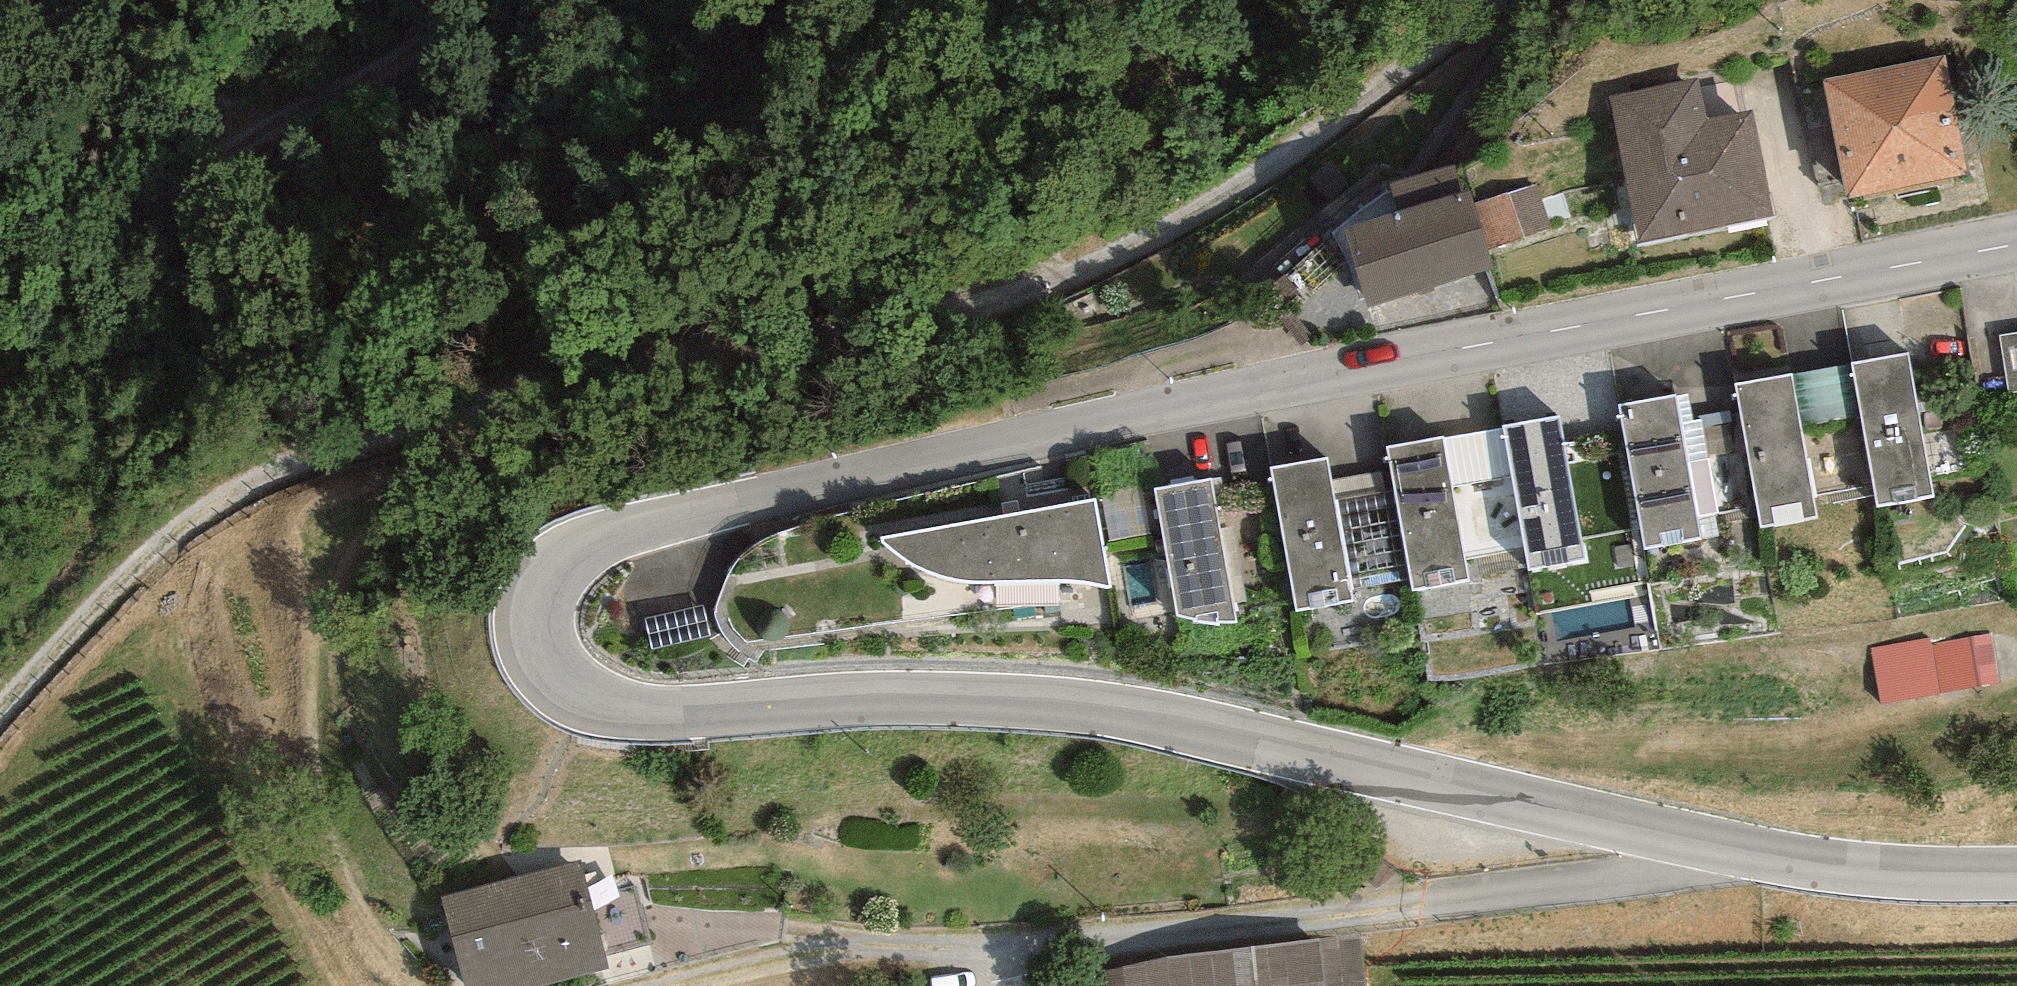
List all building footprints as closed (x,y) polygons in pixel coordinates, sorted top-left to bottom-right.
[(1944,56),(1824,79),(1848,198),(1968,175),(1944,56)] [(1699,78),(1609,96),(1638,244),(1774,217),(1753,109),(1707,117),(1699,78)] [(1346,227),(1369,306),(1493,271),(1488,252),(1474,203),(1470,192),(1462,194),(1453,164),(1389,182),(1397,213),(1346,227)] [(1536,184),(1474,203),(1488,252),(1549,229),(1536,184)] [(2016,390),(2016,330),(2007,331),(2014,390),(2016,390)] [(1908,353),(1852,363),(1877,506),(1933,496),(1908,353)] [(1792,375),(1737,385),(1762,528),(1817,519),(1792,375)] [(1675,397),(1619,406),(1644,550),(1700,540),(1675,397)] [(1559,416),(1504,426),(1529,569),(1584,560),(1559,416)] [(1442,437),(1387,447),(1412,590),(1467,580),(1442,437)] [(1326,458),(1270,467),(1295,611),(1351,601),(1326,458)] [(1213,480),(1155,490),(1178,616),(1195,619),(1195,624),(1218,628),(1218,621),(1226,623),(1237,623),(1213,480)] [(1110,587),(1096,498),(882,540),(886,546),(902,557),(930,573),(952,580),(979,583),(1069,581),(1089,583),(1100,586),(1110,587)] [(1893,650),(1899,697),(2016,683),(2016,636),(1893,650)] [(439,899),(461,985),(534,985),(608,968),(605,956),(590,896),(582,863),(439,899)] [(590,896),(605,956),(651,945),(636,885),(590,896)] [(1118,969),(1120,985),(1323,985),(1319,950),(1118,969)]
